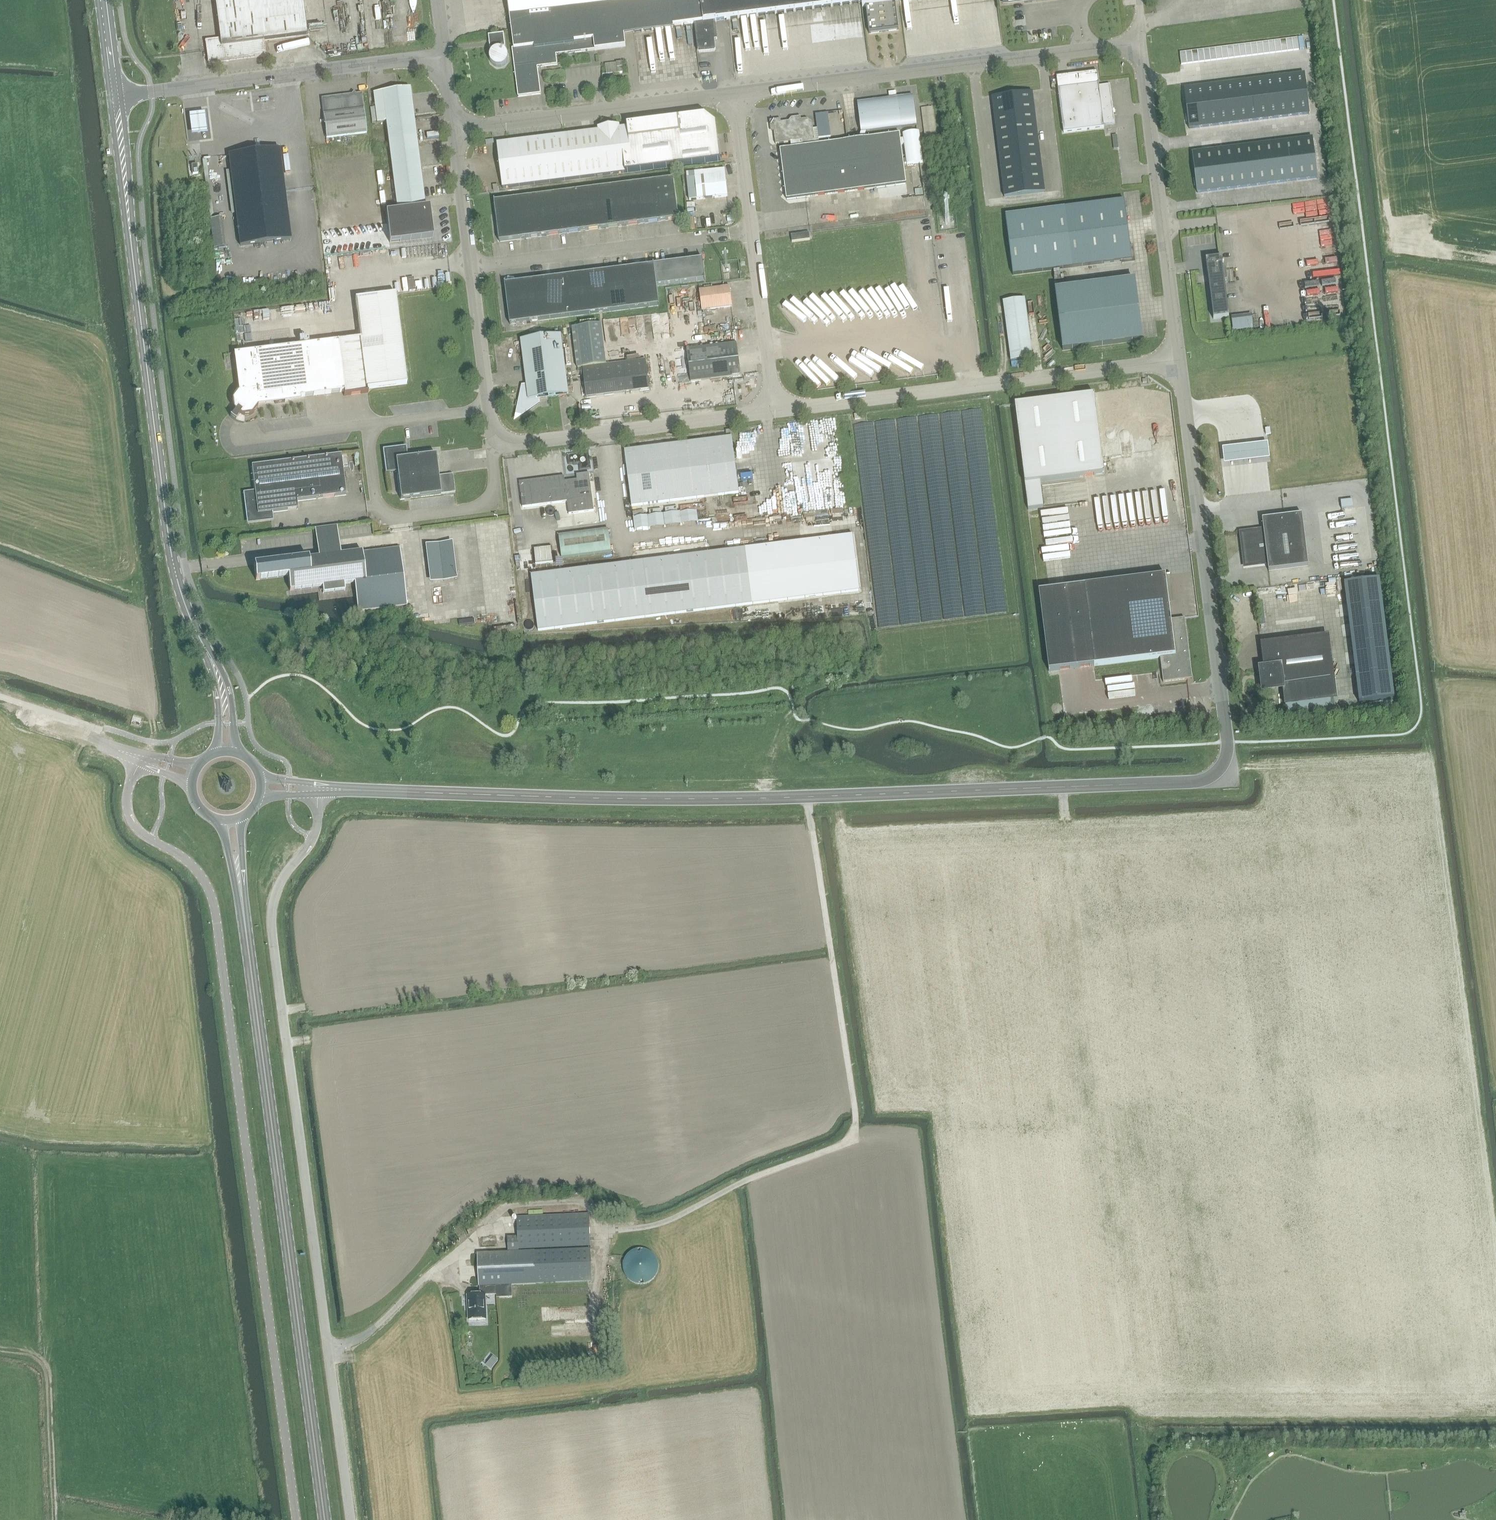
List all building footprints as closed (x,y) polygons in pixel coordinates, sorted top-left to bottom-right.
[(308,36),(303,0),(215,0),(220,39),(206,41),(209,63),(267,56),(265,41),(308,36)] [(861,0),(507,0),(514,48),(512,48),(518,97),(541,94),(537,67),(557,65),(556,55),(625,46),(624,33),(694,24),(697,51),(699,52),(714,51),(715,49),(714,39),(717,39),(715,22),(862,3),(861,0)] [(862,3),(862,7),(865,7),(869,34),(898,30),(895,3),(917,0),(861,0),(862,3)] [(495,49),(500,49),(500,48),(505,47),(504,34),(488,36),(490,49),(495,49)] [(1181,64),(1299,50),(1297,38),(1179,52),(1181,64)] [(618,73),(623,72),(622,62),(605,64),(606,74),(617,73),(618,73)] [(1068,87),(1058,89),(1063,132),(1104,127),(1103,125),(1114,123),(1110,84),(1098,86),(1098,84),(1098,81),(1097,72),(1068,75),(1066,76),(1068,87)] [(1183,87),(1188,128),(1308,113),(1303,73),(1183,87)] [(377,122),(413,118),(410,88),(373,93),(377,122)] [(327,137),(368,132),(363,92),(322,97),(327,137)] [(1013,105),(1033,102),(1032,92),(1012,94),(1013,105)] [(993,107),(1013,105),(1012,94),(991,97),(993,107)] [(897,98),(857,103),(861,133),(858,139),(863,139),(866,132),(901,128),(917,125),(913,96),(897,98)] [(1014,115),(1035,112),(1033,102),(1013,105),(1014,115)] [(925,137),(936,137),(935,105),(924,106),(925,137)] [(994,117),(1014,115),(1013,105),(993,107),(994,117)] [(1016,124),(1036,122),(1035,112),(1014,115),(1016,124)] [(205,113),(189,115),(191,135),(207,133),(205,113)] [(827,113),(815,114),(817,129),(818,139),(830,137),(829,127),(827,113)] [(598,131),(497,143),(502,188),(716,159),(713,125),(703,115),(619,125),(597,127),(598,131)] [(995,127),(1016,124),(1014,115),(994,117),(995,127)] [(780,120),(769,121),(771,132),(774,132),(775,144),(802,141),(803,147),(780,149),(786,200),(906,184),(900,144),(900,139),(899,134),(863,139),(858,139),(815,145),(812,123),(807,119),(801,120),(800,117),(791,118),(788,121),(781,123),(780,120)] [(388,141),(416,138),(413,118),(377,122),(377,123),(386,122),(388,141)] [(1017,134),(1037,132),(1036,122),(1016,124),(1017,134)] [(996,137),(1017,134),(1016,124),(995,127),(996,137)] [(903,138),(900,139),(900,144),(904,144),(907,163),(907,164),(923,162),(919,131),(903,133),(903,138)] [(1018,144),(1038,142),(1037,132),(1017,134),(1018,144)] [(998,147),(1018,144),(1017,134),(996,137),(998,147)] [(1197,193),(1317,178),(1312,137),(1191,152),(1197,193)] [(392,171),(420,167),(416,138),(388,141),(392,171)] [(1019,154),(1039,152),(1038,142),(1018,144),(1019,154)] [(999,157),(1019,154),(1018,144),(998,147),(999,157)] [(242,244),(291,238),(280,149),(230,155),(242,244)] [(1020,164),(1041,162),(1039,152),(1019,154),(1020,164)] [(1000,167),(1020,164),(1019,154),(999,157),(1000,167)] [(1022,174),(1042,172),(1041,162),(1020,164),(1022,174)] [(1001,177),(1022,174),(1020,164),(1000,167),(1001,177)] [(425,207),(420,167),(392,171),(397,210),(385,212),(389,242),(433,237),(429,206),(425,207)] [(694,172),(686,173),(689,200),(697,199),(728,196),(725,174),(725,169),(694,172)] [(1023,184),(1043,182),(1042,172),(1022,174),(1023,184)] [(1003,186),(1023,184),(1022,174),(1001,177),(1003,186)] [(658,221),(678,219),(673,179),(653,181),(658,221)] [(638,224),(658,221),(653,181),(633,184),(638,224)] [(1023,184),(1024,194),(1044,192),(1043,182),(1023,184)] [(619,226),(638,224),(633,184),(613,186),(619,226)] [(1004,197),(1024,194),(1023,184),(1003,186),(1004,197)] [(599,229),(619,226),(613,186),(594,189),(599,229)] [(579,231),(599,229),(594,189),(574,191),(579,231)] [(559,234),(579,231),(574,191),(554,194),(559,234)] [(539,236),(559,234),(554,194),(534,196),(539,236)] [(499,242),(539,236),(534,196),(494,201),(499,242)] [(1130,250),(1124,200),(1005,215),(1013,275),(1122,261),(1122,263),(1134,261),(1132,250),(1130,250)] [(222,215),(210,217),(215,247),(227,245),(222,215)] [(791,242),(810,239),(809,233),(791,235),(791,242)] [(1229,317),(1224,282),(1227,282),(1225,269),(1223,270),(1221,257),(1205,259),(1213,319),(1229,317)] [(686,261),(687,268),(689,282),(705,280),(702,259),(686,261)] [(663,271),(687,268),(686,261),(662,264),(663,271)] [(664,285),(663,271),(662,264),(624,269),(629,309),(659,305),(656,286),(664,285)] [(664,285),(689,282),(687,268),(663,271),(664,285)] [(609,312),(629,309),(624,269),(604,271),(609,312)] [(589,314),(609,312),(604,271),(584,274),(589,314)] [(569,317),(589,314),(584,274),(564,276),(569,317)] [(539,320),(569,317),(564,276),(534,280),(539,320)] [(509,324),(539,320),(534,280),(504,284),(509,324)] [(1134,281),(1055,290),(1062,350),(1142,340),(1134,281)] [(701,310),(732,306),(729,286),(699,290),(701,310)] [(367,388),(407,383),(395,293),(355,299),(360,338),(338,341),(338,342),(234,354),(234,355),(238,354),(243,391),(240,391),(238,392),(236,393),(235,394),(234,396),(233,397),(233,398),(233,399),(232,400),(232,401),(232,402),(232,403),(232,404),(232,405),(232,406),(233,407),(233,408),(233,409),(234,410),(235,411),(231,416),(230,417),(231,418),(232,418),(234,420),(235,421),(237,422),(238,422),(240,423),(241,423),(243,416),(244,416),(246,416),(248,416),(249,415),(251,415),(253,414),(254,413),(255,412),(256,410),(257,409),(258,408),(258,407),(258,406),(258,405),(258,406),(257,402),(344,391),(344,395),(344,396),(368,393),(368,392),(367,392),(367,388)] [(1010,361),(1033,358),(1025,298),(1002,301),(1010,361)] [(1234,329),(1254,328),(1253,314),(1233,315),(1234,329)] [(586,398),(649,390),(645,360),(606,365),(601,324),(572,328),(577,368),(582,367),(582,368),(586,398)] [(522,386),(517,410),(522,415),(539,403),(538,399),(559,396),(567,395),(568,395),(561,335),(520,340),(526,385),(522,386)] [(691,382),(740,376),(736,344),(687,350),(691,382)] [(1142,388),(1015,405),(1025,484),(1028,510),(1043,508),(1040,482),(1104,474),(1101,454),(1149,448),(1142,388)] [(631,506),(738,493),(731,437),(624,451),(631,506)] [(1269,443),(1223,448),(1225,464),(1271,458),(1269,443)] [(453,474),(438,476),(436,454),(406,458),(404,448),(385,451),(387,473),(397,471),(401,499),(455,492),(453,474)] [(297,501),(346,495),(341,455),(251,466),(255,491),(245,492),(249,522),(272,519),(271,512),(298,509),(297,501)] [(519,482),(522,507),(567,501),(569,514),(594,511),(589,473),(576,475),(577,480),(565,481),(564,476),(519,482)] [(1341,509),(1353,508),(1352,499),(1340,501),(1341,509)] [(681,510),(648,515),(650,527),(683,522),(681,510)] [(1268,571),(1308,566),(1302,514),(1262,519),(1263,528),(1239,531),(1243,569),(1267,566),(1268,571)] [(316,543),(339,541),(337,525),(314,528),(316,543)] [(558,536),(561,558),(611,552),(608,529),(558,536)] [(852,535),(531,575),(538,631),(789,599),(859,591),(852,535)] [(458,578),(454,540),(428,543),(431,581),(458,578)] [(362,551),(340,554),(308,558),(308,557),(253,564),(255,580),(288,576),(289,590),(322,586),(322,593),(345,590),(344,584),(354,583),(357,612),(407,605),(399,547),(362,552),(362,551)] [(534,549),(535,564),(553,562),(551,547),(534,549)] [(1050,590),(1038,591),(1048,671),(1055,670),(1058,670),(1068,669),(1094,666),(1160,657),(1163,682),(1188,679),(1186,666),(1191,666),(1185,618),(1171,620),(1165,575),(1050,590)] [(1379,579),(1344,583),(1359,703),(1394,699),(1379,579)] [(1263,667),(1258,668),(1259,676),(1260,691),(1282,689),(1284,704),(1333,697),(1326,635),(1260,643),(1263,666),(1263,667)] [(1262,702),(1263,708),(1264,708),(1264,710),(1269,709),(1268,707),(1275,706),(1274,701),(1262,702)] [(590,1247),(589,1213),(516,1216),(517,1236),(507,1237),(507,1252),(477,1253),(478,1287),(479,1287),(479,1294),(466,1295),(468,1320),(487,1320),(486,1295),(496,1294),(496,1298),(512,1297),(511,1285),(535,1284),(535,1283),(592,1281),(591,1248),(519,1251),(519,1250),(590,1247)] [(658,1273),(659,1268),(659,1265),(658,1261),(657,1258),(654,1254),(651,1252),(647,1250),(643,1249),(638,1249),(633,1251),(630,1253),(627,1255),(625,1259),(624,1262),(623,1265),(623,1268),(623,1270),(624,1273),(625,1276),(627,1278),(629,1280),(631,1282),(634,1283),(637,1284),(640,1285),(643,1285),(646,1284),(650,1283),(653,1280),(656,1277),(658,1273)] [(492,1357),(486,1365),(491,1369),(497,1361),(492,1357)]
